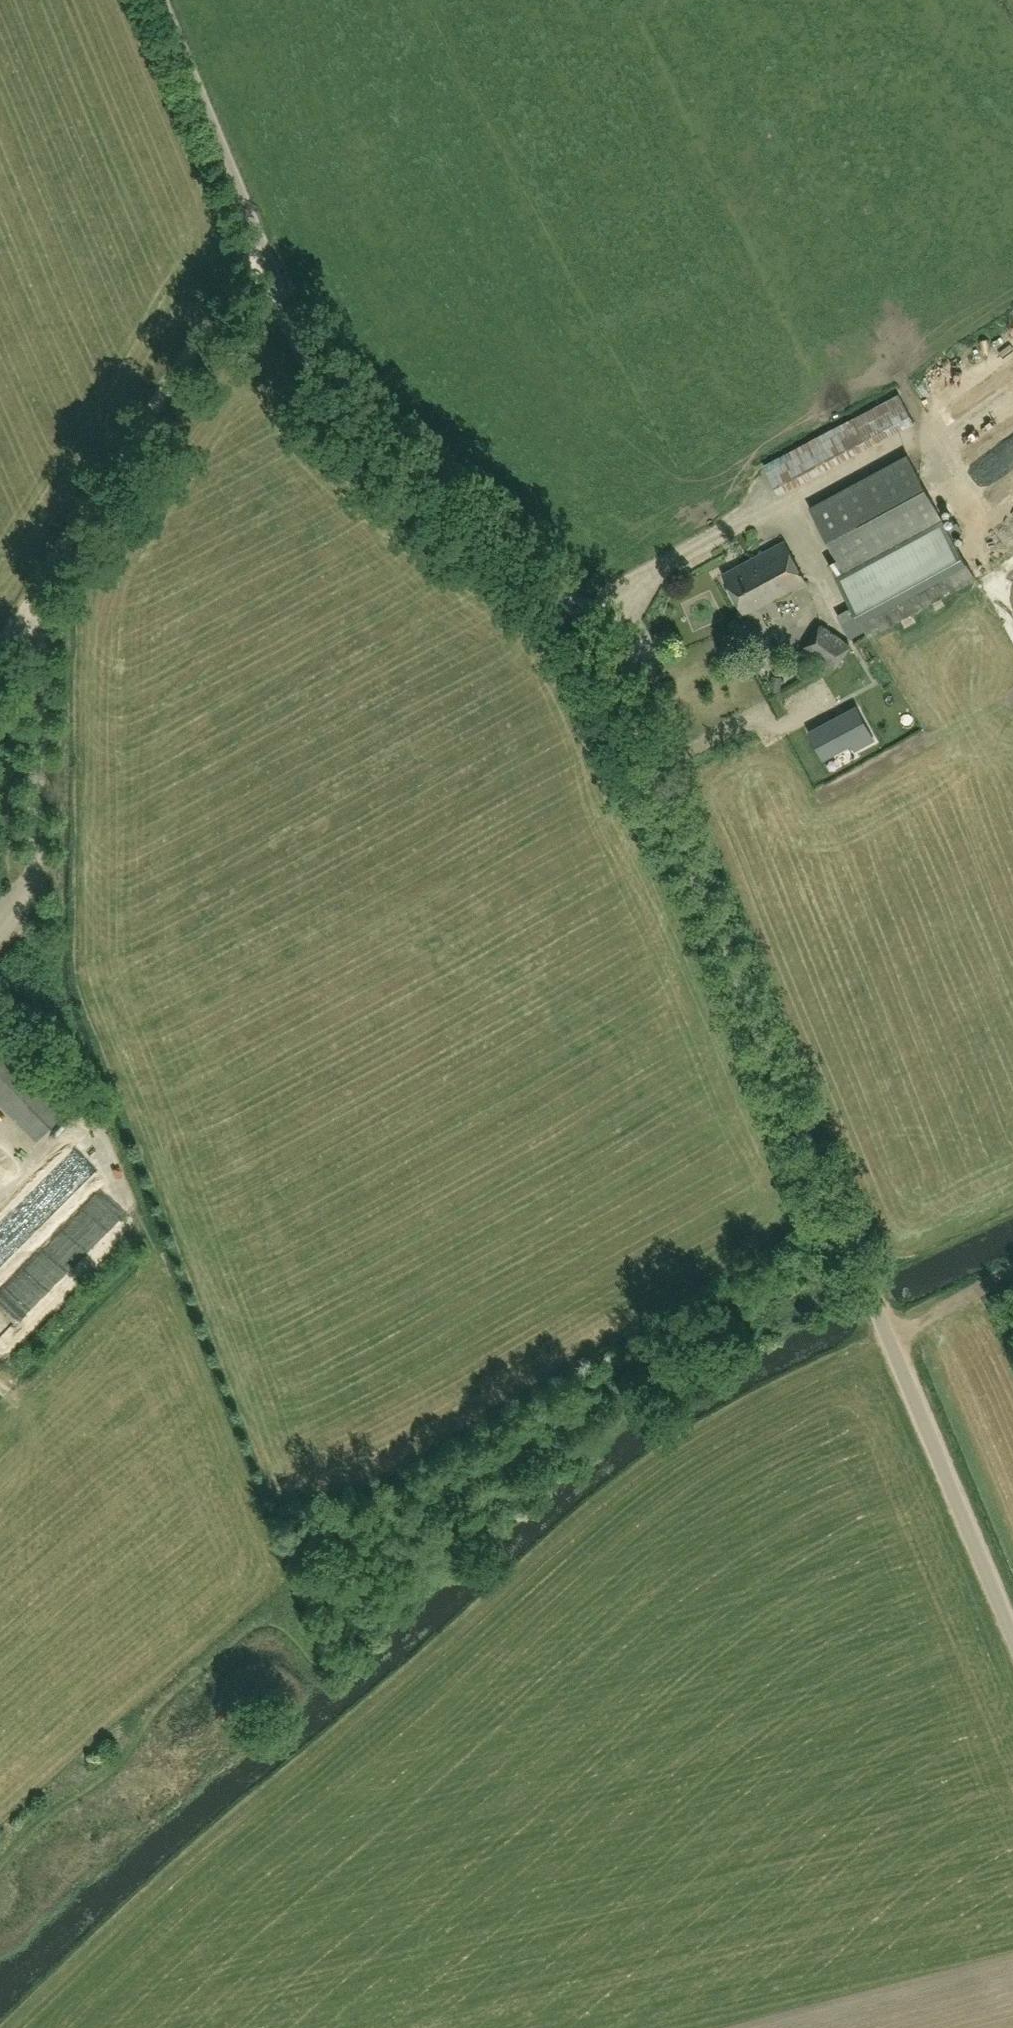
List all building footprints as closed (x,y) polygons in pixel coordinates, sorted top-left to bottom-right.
[(974,349),(982,372),(1001,365),(992,342),(974,349)] [(892,392),(868,405),(884,431),(907,417),(892,392)] [(759,457),(772,487),(876,444),(863,414),(759,457)] [(941,518),(907,456),(811,507),(838,558),(844,570),(941,518)] [(844,570),(838,558),(829,563),(869,636),(975,579),(949,532),(948,533),(941,518),(844,570)] [(745,613),(806,581),(785,542),(724,574),(745,613)] [(994,564),(1003,552),(990,544),(982,556),(994,564)] [(849,645),(821,625),(802,652),(830,672),(849,645)] [(912,689),(900,667),(883,677),(892,694),(856,714),(868,735),(904,716),(894,698),(912,689)] [(0,1048),(0,1102),(38,1140),(65,1112),(0,1048)] [(102,1234),(112,1212),(94,1203),(84,1225),(102,1234)] [(49,1241),(3,1277),(22,1301),(68,1265),(49,1241)] [(21,1305),(14,1298),(2,1308),(0,1306),(0,1323),(21,1305)]
